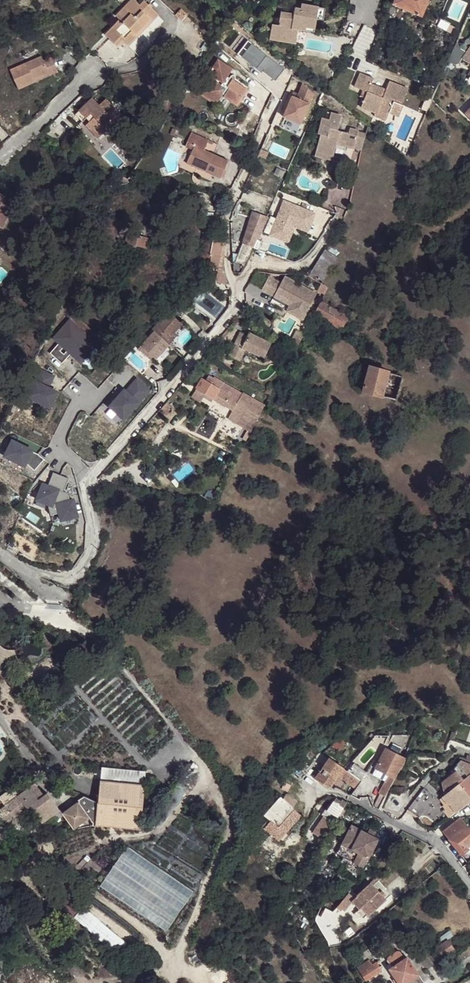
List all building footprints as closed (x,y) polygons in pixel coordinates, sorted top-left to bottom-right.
[(131,8),(124,0),(107,18),(111,22),(96,37),(108,49),(114,43),(130,58),(141,47),(136,42),(135,44),(128,38),(149,17),(135,3),(131,8)] [(426,0),(394,0),(392,3),(419,16),(426,0)] [(326,9),(304,4),(302,9),(296,8),(295,15),(284,12),(281,25),(273,24),(271,39),(296,44),(299,29),(306,30),(307,25),(315,27),(317,19),(324,20),(326,9)] [(166,16),(172,22),(177,17),(171,11),(166,16)] [(248,39),(238,52),(256,67),(259,64),(264,68),(263,70),(275,79),(285,68),(248,39)] [(40,52),(38,48),(7,59),(14,79),(55,65),(49,49),(40,52)] [(215,56),(208,64),(213,68),(209,73),(197,90),(209,98),(209,100),(210,101),(212,100),(212,101),(218,93),(224,97),(228,91),(236,96),(242,87),(230,79),(232,77),(232,75),(231,73),(229,72),(226,73),(225,76),(223,74),(229,66),(215,56)] [(213,68),(208,64),(204,70),(209,73),(213,68)] [(367,92),(364,99),(360,108),(372,113),(378,100),(392,104),(393,101),(402,105),(409,90),(389,82),(385,91),(371,85),(373,78),(360,74),(356,87),(363,90),(367,92)] [(296,96),(291,94),(282,114),(299,121),(313,91),(302,82),(298,91),(296,96)] [(231,102),(236,96),(228,91),(224,97),(231,102)] [(99,103),(92,95),(74,111),(80,118),(87,114),(90,117),(84,122),(96,136),(106,128),(103,126),(112,119),(120,112),(106,97),(99,103)] [(332,120),(324,118),(320,134),(323,135),(318,155),(336,160),(340,144),(357,149),(362,131),(353,129),(351,133),(341,130),(344,116),(334,113),(332,120)] [(103,126),(106,128),(108,131),(116,123),(112,119),(103,126)] [(221,178),(228,160),(204,151),(208,141),(190,134),(185,144),(192,147),(191,152),(185,164),(221,178)] [(4,227),(17,198),(0,191),(0,226),(4,227)] [(275,218),(269,215),(262,231),(283,240),(289,224),(306,232),(314,214),(283,201),(275,218)] [(243,239),(255,243),(267,215),(253,209),(243,239)] [(128,229),(125,241),(146,247),(149,235),(128,229)] [(190,249),(188,256),(188,258),(199,261),(218,265),(224,236),(205,231),(202,248),(191,246),(190,249)] [(250,253),(255,243),(243,239),(240,249),(238,255),(237,257),(245,261),(250,253)] [(320,260),(333,269),(340,258),(326,250),(320,260)] [(324,284),(333,269),(320,260),(310,276),(324,284)] [(222,264),(220,264),(216,282),(228,286),(225,278),(222,265),(222,264)] [(261,288),(273,294),(275,291),(291,299),(286,309),(302,317),(315,291),(283,275),(280,281),(268,275),(261,288)] [(273,294),(270,300),(286,309),(291,299),(275,291),(273,294)] [(330,321),(336,324),(343,313),(322,302),(313,318),(327,326),(330,321)] [(168,341),(173,335),(171,333),(175,329),(183,321),(179,317),(168,307),(151,326),(153,328),(168,341)] [(80,358),(96,340),(69,316),(53,334),(59,339),(49,349),(61,360),(67,354),(63,350),(60,347),(63,343),(67,346),(70,350),(80,358)] [(169,341),(168,341),(153,328),(138,344),(146,351),(149,349),(153,353),(156,355),(169,341)] [(270,342),(248,331),(247,333),(239,330),(228,354),(238,359),(244,347),(263,356),(270,342)] [(44,378),(49,380),(52,373),(39,366),(26,393),(49,404),(56,389),(47,384),(42,381),(44,378)] [(371,366),(363,389),(398,399),(404,376),(371,366)] [(240,423),(249,428),(263,405),(241,392),(240,394),(233,390),(234,387),(223,380),(224,379),(214,373),(213,375),(208,372),(205,377),(202,375),(195,386),(225,404),(226,403),(233,407),(234,405),(236,407),(247,413),(242,421),(240,423)] [(148,387),(136,376),(125,388),(123,387),(109,403),(123,415),(148,387)] [(233,407),(228,416),(230,417),(236,407),(234,405),(233,407)] [(28,452),(31,447),(11,436),(3,451),(23,462),(24,459),(33,466),(43,455),(36,450),(33,454),(28,452)] [(23,462),(3,451),(0,458),(20,468),(23,462)] [(63,488),(61,488),(67,474),(52,468),(46,482),(41,480),(35,495),(46,500),(48,511),(57,509),(59,516),(75,512),(71,495),(68,497),(65,498),(63,488)] [(56,632),(43,624),(38,631),(52,639),(56,632)] [(89,651),(82,644),(72,653),(79,660),(89,651)] [(404,754),(408,753),(412,739),(408,738),(408,740),(404,738),(400,749),(404,754)] [(400,768),(405,758),(385,748),(380,758),(400,768)] [(357,785),(361,779),(347,769),(330,758),(318,776),(330,786),(335,779),(335,778),(339,773),(340,773),(346,778),(357,785)] [(389,790),(400,768),(380,758),(375,769),(388,777),(387,779),(378,797),(379,798),(383,801),(389,790)] [(458,762),(455,765),(464,778),(468,775),(469,773),(469,767),(458,762)] [(459,782),(464,778),(455,765),(443,781),(445,793),(459,782)] [(374,772),(387,779),(388,777),(375,769),(374,772)] [(97,770),(96,781),(142,786),(143,775),(97,770)] [(459,782),(469,797),(469,778),(468,775),(464,778),(459,782)] [(93,823),(138,828),(139,818),(142,786),(96,781),(95,800),(93,823)] [(469,801),(469,797),(459,782),(445,793),(443,795),(447,803),(449,804),(450,804),(455,812),(469,801)] [(20,794),(5,805),(7,808),(14,818),(24,811),(26,815),(33,810),(42,823),(61,810),(48,793),(44,796),(35,783),(20,794)] [(20,794),(15,787),(0,798),(5,805),(20,794)] [(367,792),(357,787),(353,795),(362,800),(367,792)] [(292,792),(284,800),(294,808),(301,800),(292,792)] [(434,801),(423,792),(407,814),(418,822),(434,801)] [(74,806),(84,819),(88,816),(91,823),(93,823),(95,800),(84,795),(77,799),(79,801),(74,806)] [(281,798),(266,816),(280,828),(296,810),(294,808),(284,800),(281,798)] [(338,798),(320,827),(329,833),(330,833),(329,832),(338,816),(339,817),(348,803),(344,800),(343,801),(338,798)] [(379,809),(383,801),(379,798),(375,807),(379,809)] [(449,804),(447,803),(445,805),(448,808),(444,811),(449,817),(455,812),(450,804),(449,804)] [(74,827),(84,819),(74,806),(63,813),(74,827)] [(14,818),(7,808),(0,813),(0,843),(5,835),(1,833),(8,823),(14,818)] [(11,826),(26,815),(24,811),(14,818),(8,823),(1,833),(5,835),(11,826)] [(138,828),(142,828),(149,818),(143,813),(139,818),(138,828)] [(464,859),(469,854),(469,830),(461,818),(442,832),(464,859)] [(345,856),(364,868),(381,840),(374,837),(369,834),(354,825),(341,848),(347,851),(344,856),(345,856)] [(320,827),(310,842),(320,848),(329,833),(320,827)] [(21,842),(24,851),(33,847),(31,839),(21,842)] [(194,891),(127,846),(113,867),(180,910),(194,891)] [(347,851),(341,848),(338,852),(344,856),(347,851)] [(180,910),(113,867),(100,887),(167,931),(180,910)] [(361,906),(368,914),(385,899),(370,882),(356,895),(358,899),(354,903),(359,908),(361,906)] [(117,956),(127,944),(84,908),(74,919),(117,956)] [(412,939),(406,943),(418,961),(424,957),(412,939)] [(432,949),(439,960),(453,951),(446,940),(432,949)] [(417,973),(400,947),(397,949),(394,944),(390,943),(382,948),(382,952),(385,957),(382,959),(398,982),(403,982),(417,973)] [(406,943),(400,947),(417,973),(423,969),(418,961),(406,943)] [(357,961),(365,957),(361,951),(354,956),(357,961)] [(371,953),(365,957),(357,961),(353,964),(359,972),(376,962),(371,953)]
